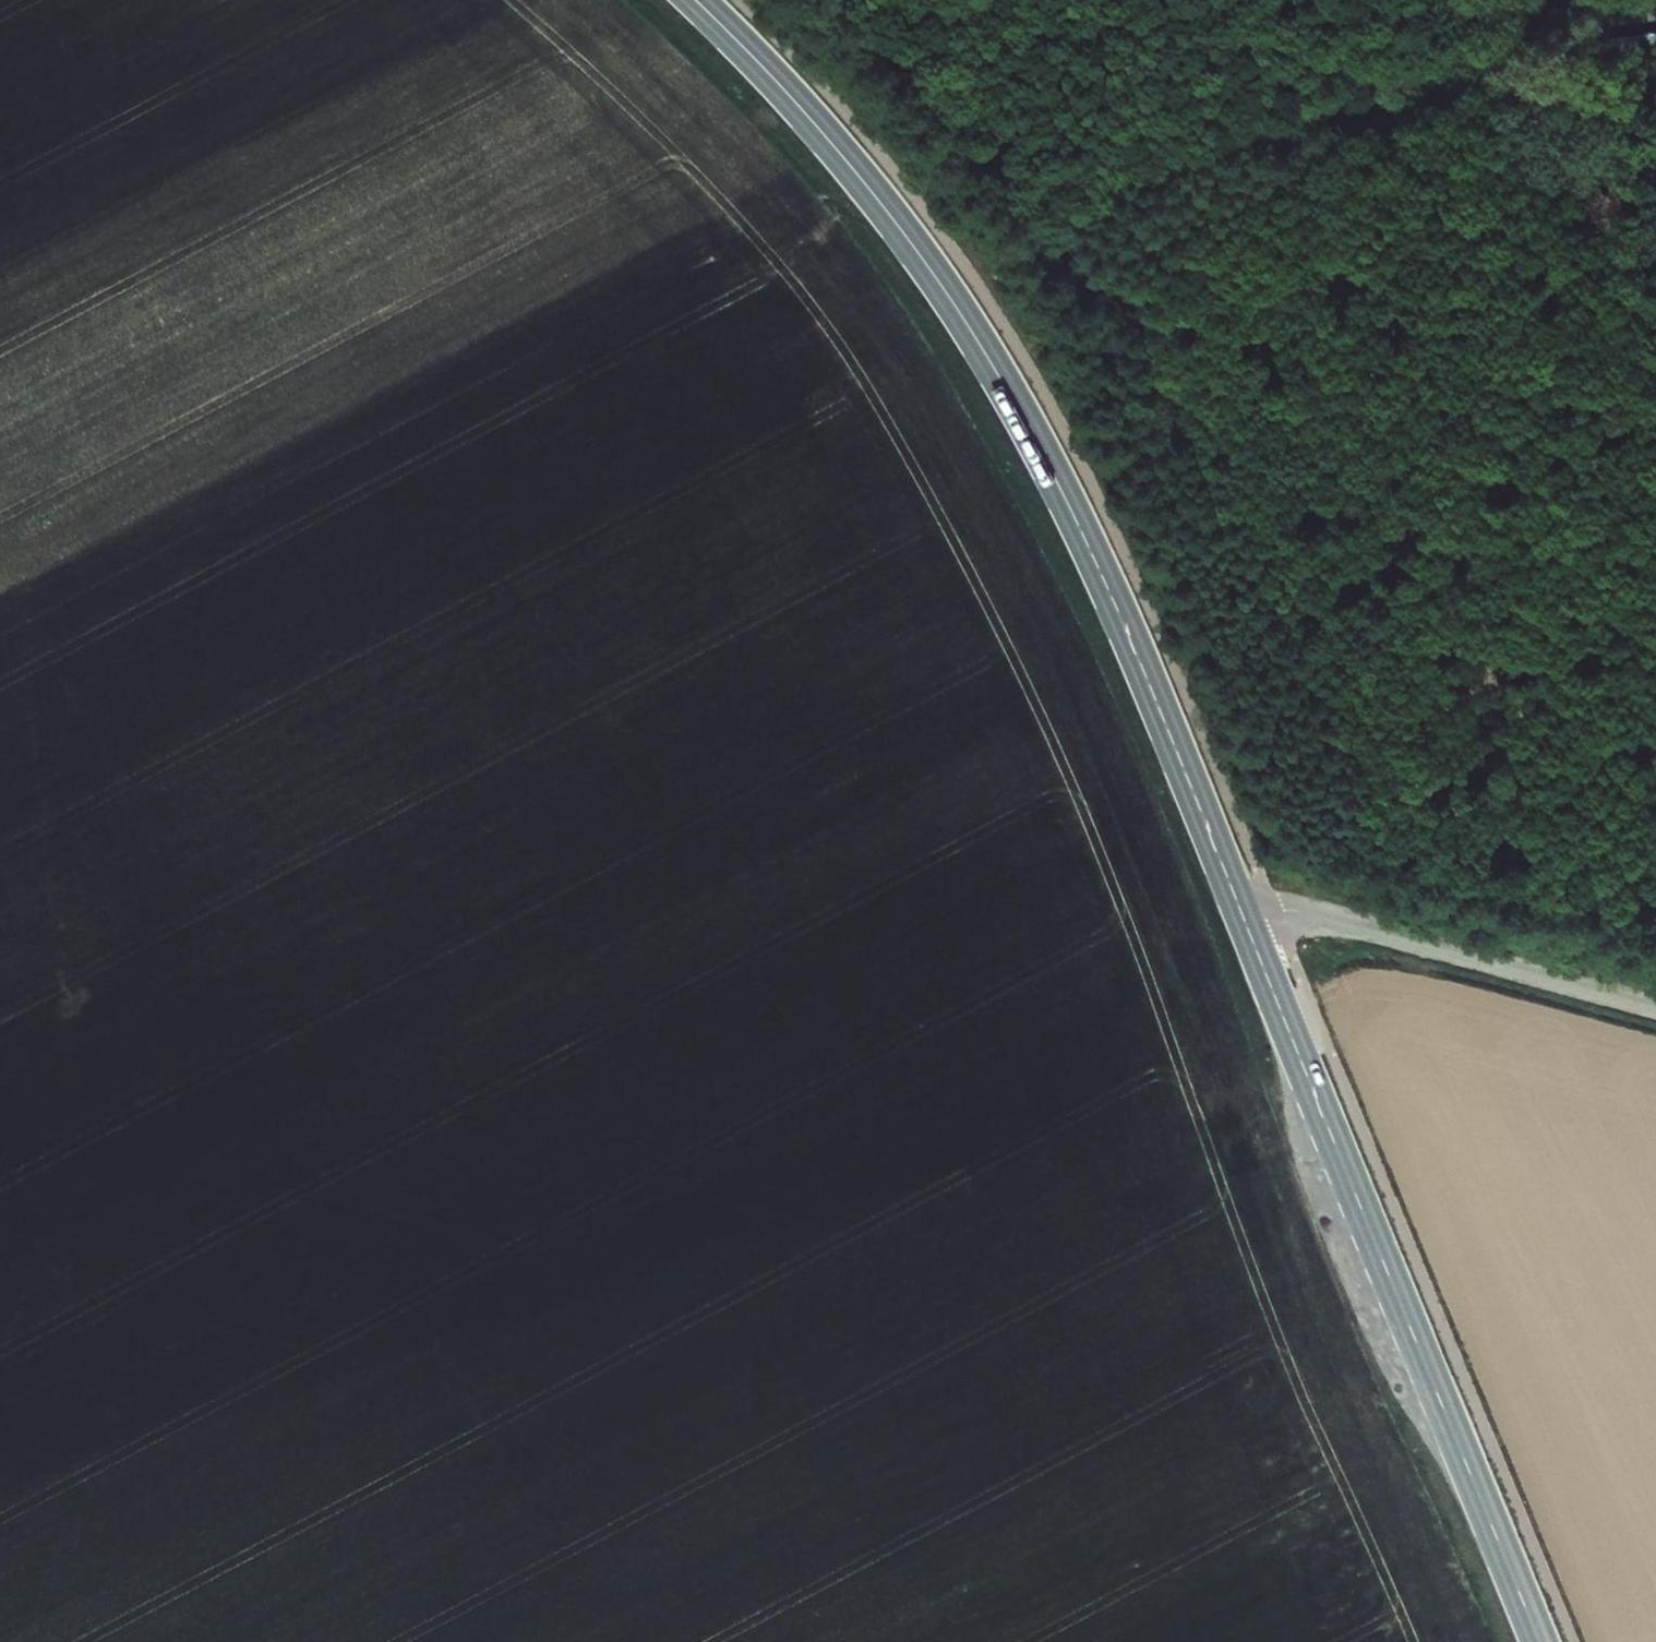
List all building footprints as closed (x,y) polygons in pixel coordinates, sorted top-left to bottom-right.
[(1634,6),(1638,49),(1655,47),(1655,4),(1634,6)]
